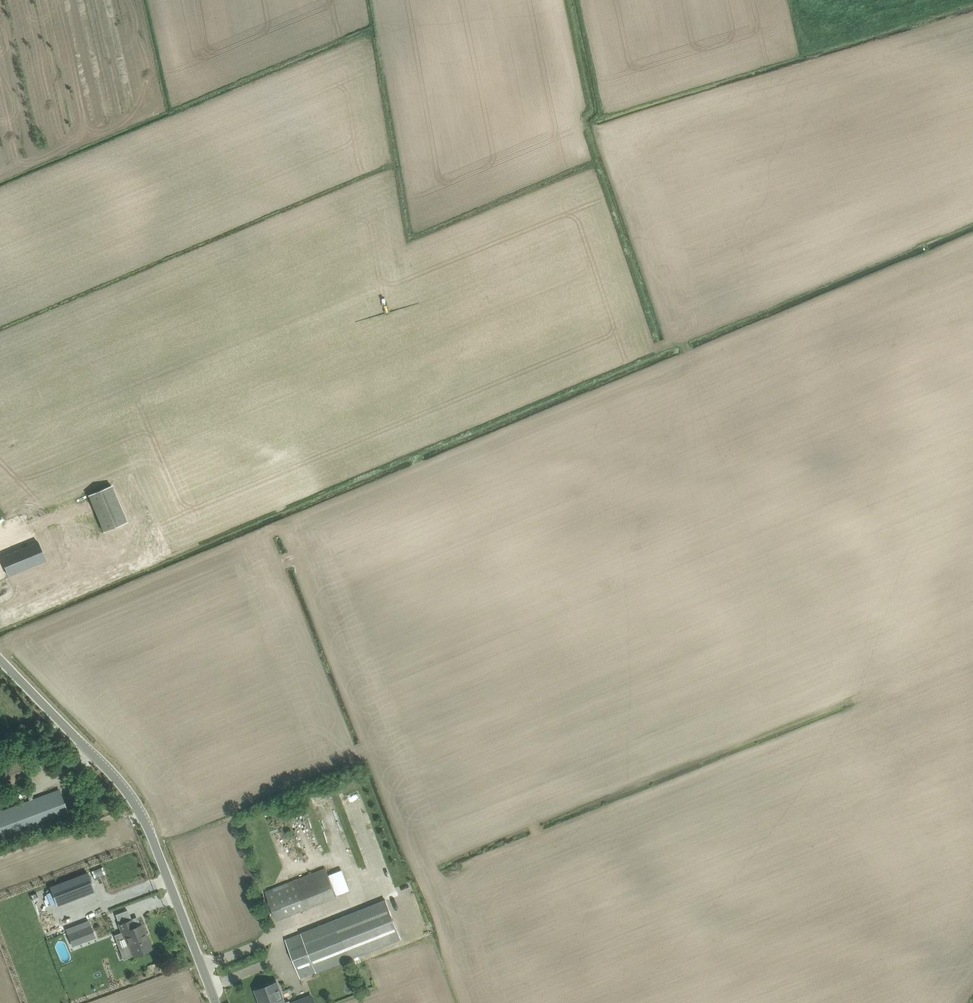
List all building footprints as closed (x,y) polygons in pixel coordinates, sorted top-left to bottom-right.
[(104,531),(127,522),(111,485),(89,494),(104,531)] [(37,542),(1,557),(8,575),(45,560),(37,542)] [(69,816),(59,789),(0,811),(0,842),(69,816)] [(103,867),(92,871),(94,879),(106,875),(103,867)] [(325,869),(266,892),(276,919),(336,896),(325,869)] [(87,872),(50,887),(57,906),(95,891),(87,872)] [(401,938),(386,900),(286,939),(301,978),(401,938)] [(122,923),(120,924),(123,932),(125,931),(128,939),(134,955),(141,952),(151,949),(142,924),(140,925),(137,918),(131,920),(122,923)] [(89,920),(67,929),(69,934),(73,945),(95,937),(91,926),(89,920)] [(257,989),(262,1002),(316,1002),(312,994),(290,1002),(290,1000),(285,1002),(280,989),(278,982),(257,989)]
